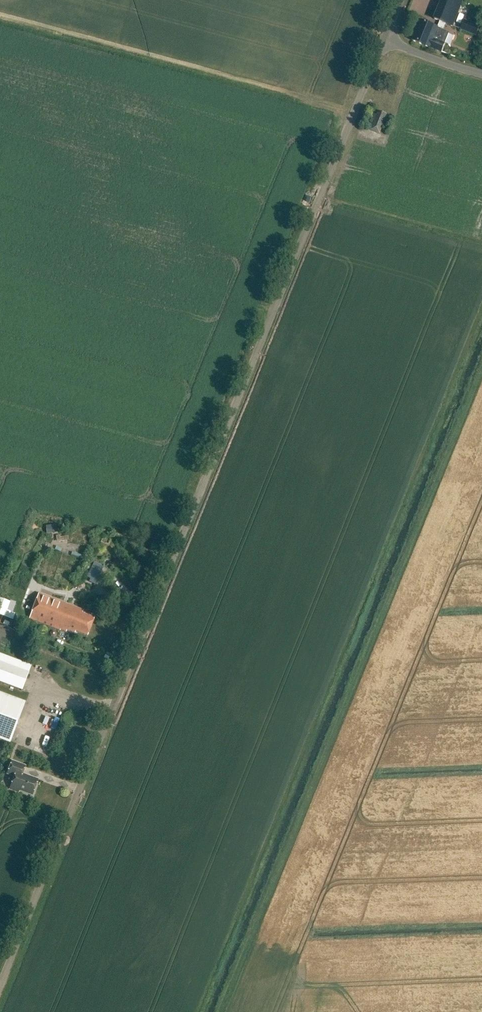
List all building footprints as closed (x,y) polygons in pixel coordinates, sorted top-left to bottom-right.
[(440,22),(438,28),(421,21),(413,41),(412,41),(442,53),(445,44),(449,33),(443,30),(445,24),(453,27),(464,0),(442,0),(434,19),(440,22)] [(465,20),(461,30),(476,35),(479,25),(465,20)] [(374,114),(368,130),(380,134),(387,116),(379,112),(377,116),(374,114)] [(56,525),(46,527),(47,533),(57,532),(56,525)] [(94,563),(87,577),(91,579),(96,582),(103,567),(94,563)] [(34,606),(91,627),(94,618),(82,614),(83,611),(38,594),(34,606)] [(13,618),(15,612),(6,609),(9,600),(0,597),(0,614),(13,618)] [(75,632),(87,636),(91,627),(34,606),(29,619),(60,631),(60,630),(66,632),(67,630),(75,633),(75,632)] [(22,690),(29,673),(0,662),(0,682),(22,690)] [(10,742),(24,704),(0,695),(0,738),(10,742)] [(25,766),(12,761),(7,774),(14,777),(9,789),(18,793),(19,791),(32,796),(38,780),(22,774),(25,766)]
